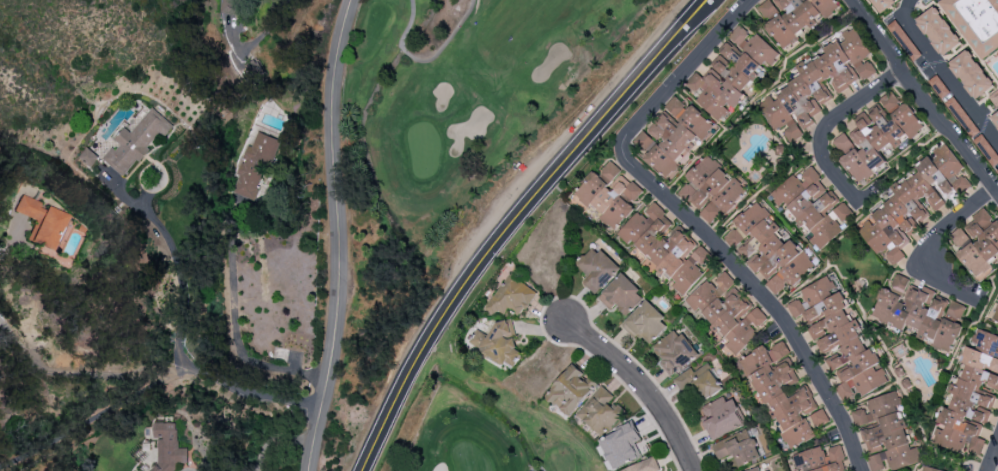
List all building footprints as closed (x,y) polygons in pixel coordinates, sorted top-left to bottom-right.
[(238,24),(241,0),(221,0),(219,21),(238,24)] [(834,0),(768,0),(758,6),(768,22),(765,24),(782,50),(799,38),(796,34),(808,26),(809,28),(840,8),(834,0)] [(879,14),(899,1),(898,0),(869,0),(879,14)] [(982,60),(997,49),(997,0),(941,0),(940,0),(982,60)] [(916,18),(941,57),(961,44),(937,6),(916,18)] [(718,119),(729,114),(735,108),(745,97),(743,91),(757,74),(756,72),(765,61),(770,65),(780,53),(757,35),(750,33),(739,24),(730,35),(727,41),(718,52),(719,53),(713,60),(714,69),(700,75),(696,72),(685,84),(695,92),(695,101),(718,119)] [(830,100),(822,82),(832,77),(832,84),(837,93),(861,81),(877,73),(872,62),(861,62),(869,54),(857,28),(824,44),(824,52),(797,66),(801,74),(773,99),(770,95),(759,100),(771,127),(789,127),(784,131),(790,143),(801,143),(801,131),(803,129),(815,124),(812,118),(821,109),(819,105),(830,100)] [(948,63),(975,100),(994,86),(968,49),(948,63)] [(950,93),(937,74),(928,81),(941,99),(950,93)] [(988,96),(996,107),(997,106),(997,89),(988,96)] [(879,98),(887,112),(900,104),(892,91),(879,98)] [(666,181),(693,156),(689,152),(715,128),(693,104),(688,109),(678,98),(645,129),(632,141),(642,152),(640,154),(666,181)] [(857,186),(889,165),(879,151),(892,143),(894,147),(924,128),(907,103),(888,116),(880,103),(867,111),(876,124),(874,126),(866,114),(856,120),(859,126),(847,134),(845,132),(832,140),(842,155),(839,157),(857,186)] [(125,176),(128,170),(147,154),(150,148),(149,147),(157,133),(166,138),(173,125),(164,119),(158,112),(151,108),(144,114),(137,125),(130,132),(122,127),(119,133),(105,144),(99,155),(84,146),(76,160),(82,167),(88,170),(93,177),(101,171),(104,164),(125,176)] [(232,192),(258,200),(277,138),(257,132),(252,146),(247,144),(232,192)] [(851,224),(877,253),(889,248),(886,257),(892,264),(907,257),(901,250),(910,241),(906,234),(909,234),(929,217),(920,199),(926,196),(934,213),(944,205),(945,196),(954,200),(972,184),(964,175),(957,178),(962,164),(945,144),(940,147),(901,180),(890,185),(894,193),(892,198),(877,205),(876,209),(875,209),(873,214),(851,224)] [(748,190),(705,155),(686,178),(688,181),(678,193),(700,212),(699,214),(711,224),(722,211),(727,215),(748,190)] [(615,231),(634,207),(631,205),(643,191),(620,172),(622,170),(610,160),(598,174),(593,170),(574,195),(589,207),(591,205),(602,213),(598,217),(615,231)] [(769,193),(778,205),(783,202),(803,228),(806,225),(814,236),(810,238),(817,247),(856,218),(843,200),(839,203),(811,166),(798,176),(796,173),(769,193)] [(13,211),(32,219),(24,239),(38,245),(35,251),(45,255),(62,214),(37,204),(38,202),(20,194),(13,211)] [(815,266),(792,238),(785,244),(775,233),(781,228),(757,200),(732,221),(736,226),(723,238),(733,250),(735,248),(746,261),(747,260),(765,282),(775,294),(790,282),(792,285),(815,266)] [(617,234),(628,244),(630,242),(675,283),(672,286),(683,296),(705,272),(701,268),(713,256),(700,244),(698,246),(679,228),(667,242),(660,235),(673,221),(653,203),(643,214),(639,210),(617,234)] [(994,223),(987,210),(960,227),(961,228),(949,235),(960,251),(958,253),(974,279),(993,267),(989,260),(997,254),(997,220),(994,223)] [(588,276),(582,282),(595,294),(620,269),(594,244),(576,264),(588,276)] [(708,278),(686,298),(735,352),(768,323),(735,286),(737,284),(724,271),(712,282),(708,278)] [(538,292),(510,273),(487,306),(503,317),(509,308),(521,317),(538,292)] [(610,310),(615,305),(626,316),(645,296),(621,273),(598,297),(610,310)] [(952,351),(961,324),(959,324),(966,305),(950,300),(950,301),(934,295),(936,290),(923,286),(922,290),(908,285),(910,278),(895,273),(889,289),(882,287),(871,318),(904,329),(905,324),(919,328),(915,339),(952,351)] [(890,381),(883,367),(882,360),(868,346),(830,274),(799,290),(798,298),(787,304),(795,320),(800,317),(809,326),(807,327),(815,342),(816,341),(823,355),(839,347),(839,352),(825,359),(831,371),(836,372),(842,384),(835,388),(842,402),(856,395),(862,396),(890,381)] [(623,324),(648,346),(669,323),(645,300),(623,324)] [(997,301),(990,321),(997,324),(997,301)] [(497,318),(489,335),(476,329),(469,346),(515,366),(521,352),(514,349),(518,340),(510,336),(515,326),(497,318)] [(698,355),(676,328),(650,350),(672,376),(698,355)] [(979,458),(985,440),(978,437),(983,424),(986,425),(997,396),(980,390),(982,384),(997,389),(997,336),(976,328),(969,346),(966,345),(960,361),(966,364),(960,378),(955,375),(948,393),(949,393),(931,440),(979,458)] [(790,449),(818,434),(816,430),(830,422),(823,408),(804,418),(803,416),(818,408),(807,387),(788,397),(782,388),(799,379),(788,357),(791,356),(783,341),(768,349),(766,345),(740,359),(772,420),(775,419),(790,449)] [(598,385),(575,363),(546,394),(569,416),(598,385)] [(673,379),(688,400),(697,394),(702,402),(723,388),(707,363),(694,372),(691,367),(673,379)] [(614,397),(603,386),(576,413),(601,437),(625,413),(611,400),(614,397)] [(868,455),(867,455),(871,470),(876,470),(888,468),(889,470),(921,462),(917,447),(910,448),(899,405),(901,404),(898,391),(865,400),(867,407),(852,411),(856,426),(877,421),(878,426),(862,430),(868,455)] [(734,398),(726,402),(723,396),(698,408),(713,439),(746,424),(734,398)] [(153,422),(153,437),(159,438),(158,440),(157,452),(150,470),(173,470),(176,463),(187,463),(188,448),(177,448),(177,423),(153,422)] [(641,440),(634,424),(600,438),(612,469),(640,458),(634,442),(641,440)] [(712,443),(718,459),(733,453),(738,466),(760,458),(749,429),(712,443)] [(661,470),(655,456),(618,470),(660,470),(661,470)]
